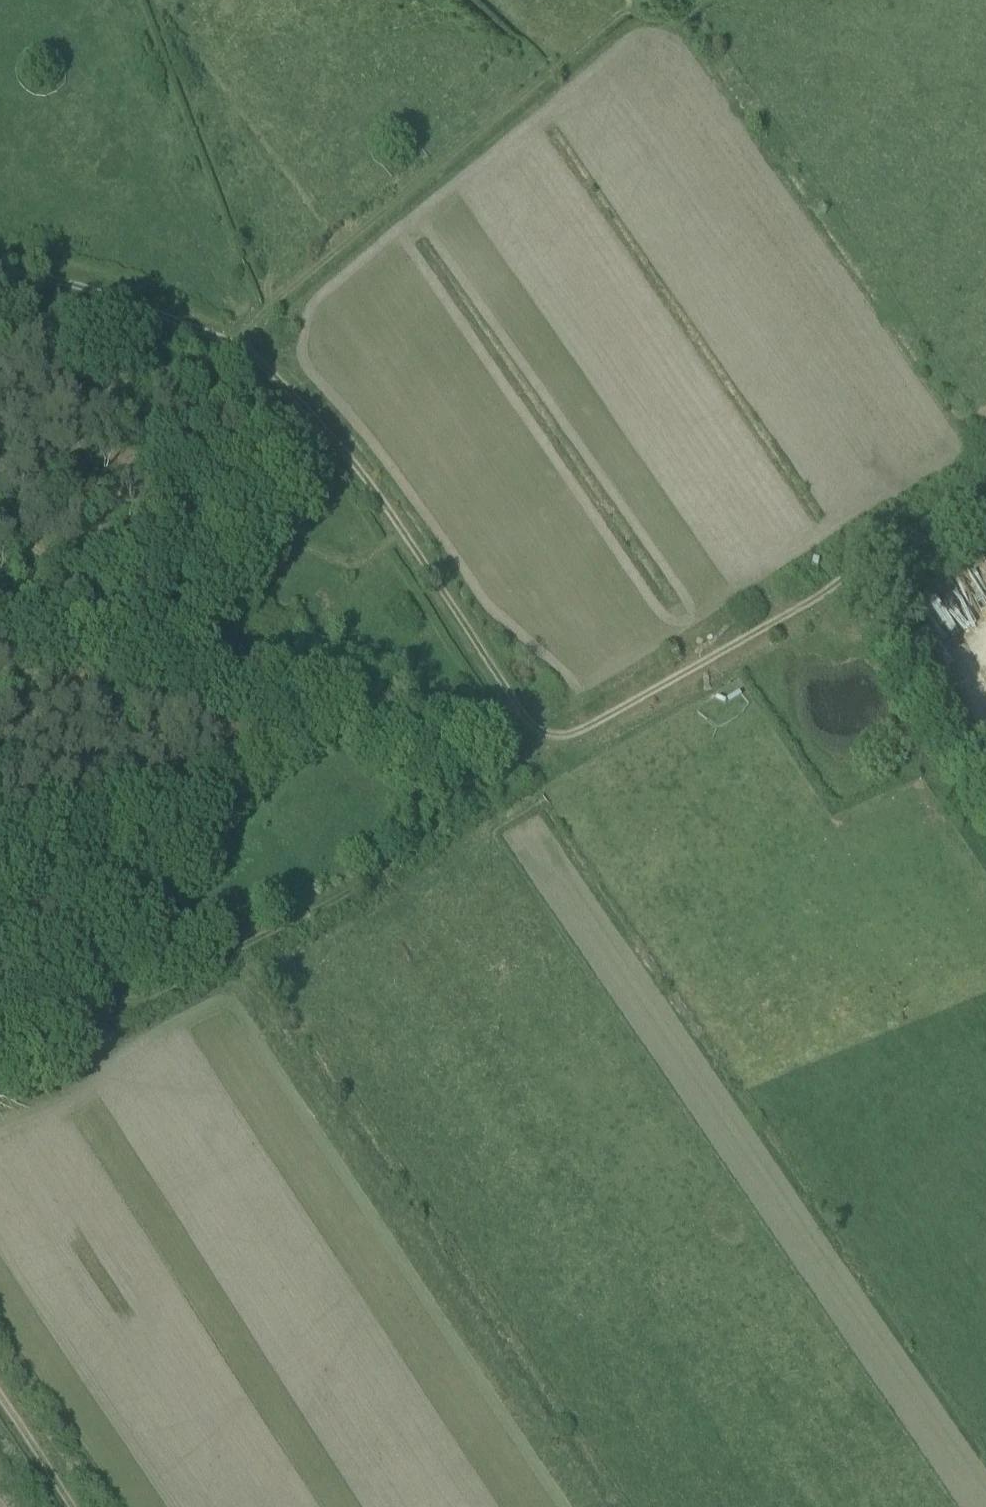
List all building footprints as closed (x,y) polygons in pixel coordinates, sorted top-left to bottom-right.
[(985,588),(985,550),(970,556),(983,590),(985,588)]
